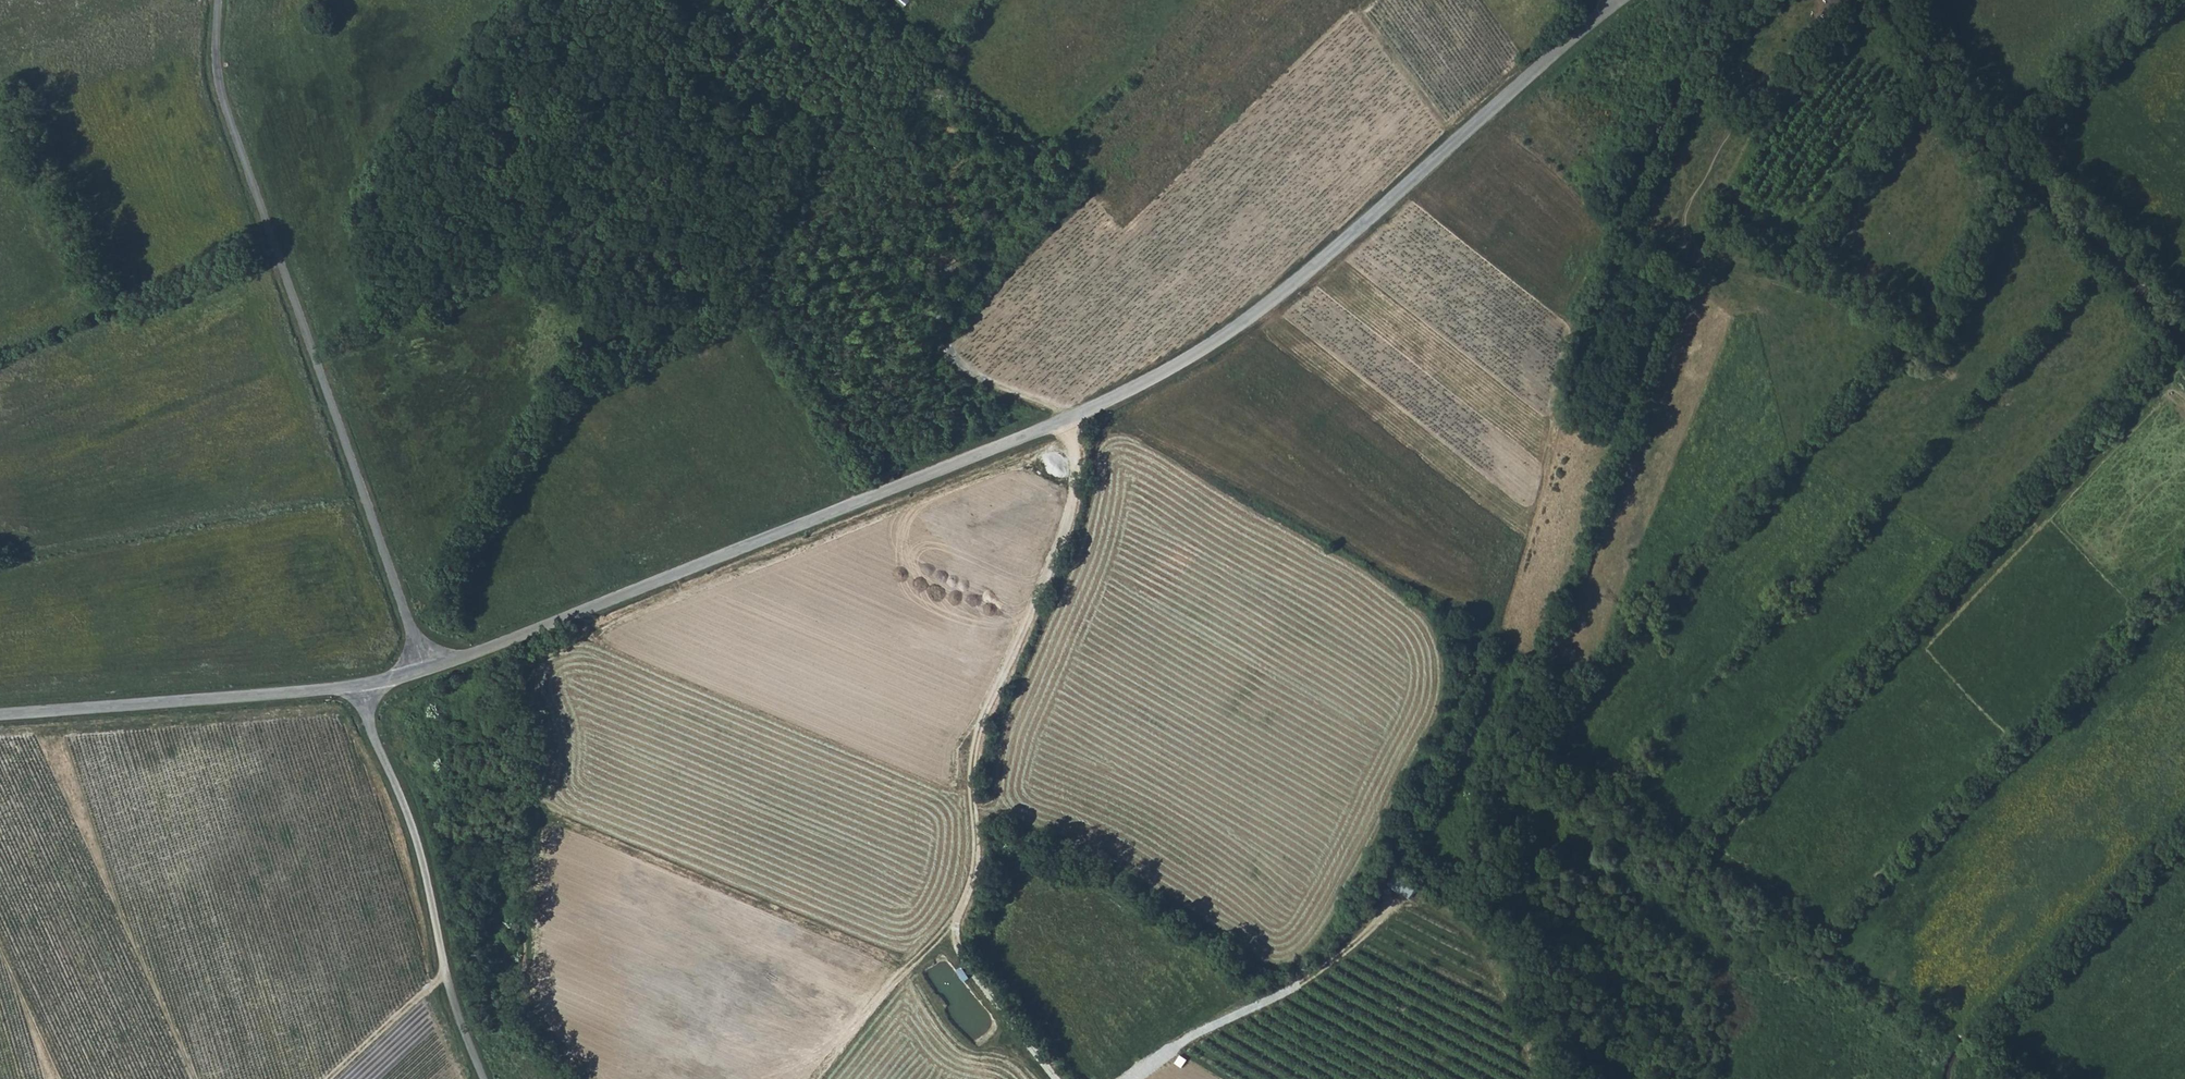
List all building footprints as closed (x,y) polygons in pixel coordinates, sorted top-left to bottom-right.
[(1556,670),(1549,668),(1544,681),(1551,683),(1556,670)] [(1398,873),(1390,883),(1412,900),(1420,890),(1398,873)]
